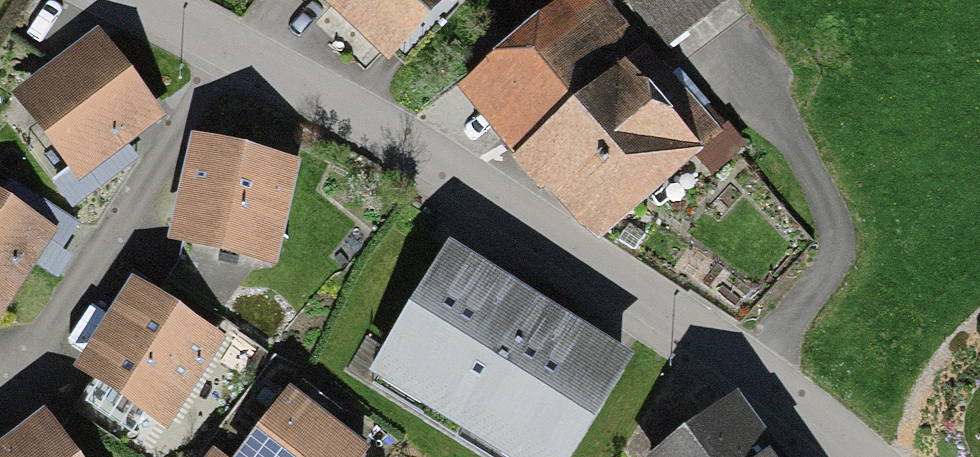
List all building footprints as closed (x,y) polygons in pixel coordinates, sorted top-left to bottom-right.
[(383,69),(443,0),(300,0),(383,69)] [(460,92),(593,248),(720,140),(600,0),(567,0),(460,92)] [(626,2),(679,73),(746,22),(730,0),(629,0),(626,2)] [(99,50),(32,107),(84,169),(152,113),(99,50)] [(286,171),(202,151),(181,237),(265,257),(286,171)] [(0,213),(0,302),(40,238),(0,213)] [(444,245),(362,381),(489,456),(575,456),(634,358),(444,245)] [(206,339),(138,298),(94,372),(162,412),(206,339)] [(368,456),(289,390),(237,456),(368,456)] [(731,396),(644,456),(774,456),(731,396)] [(11,456),(61,456),(45,434),(11,456)]
